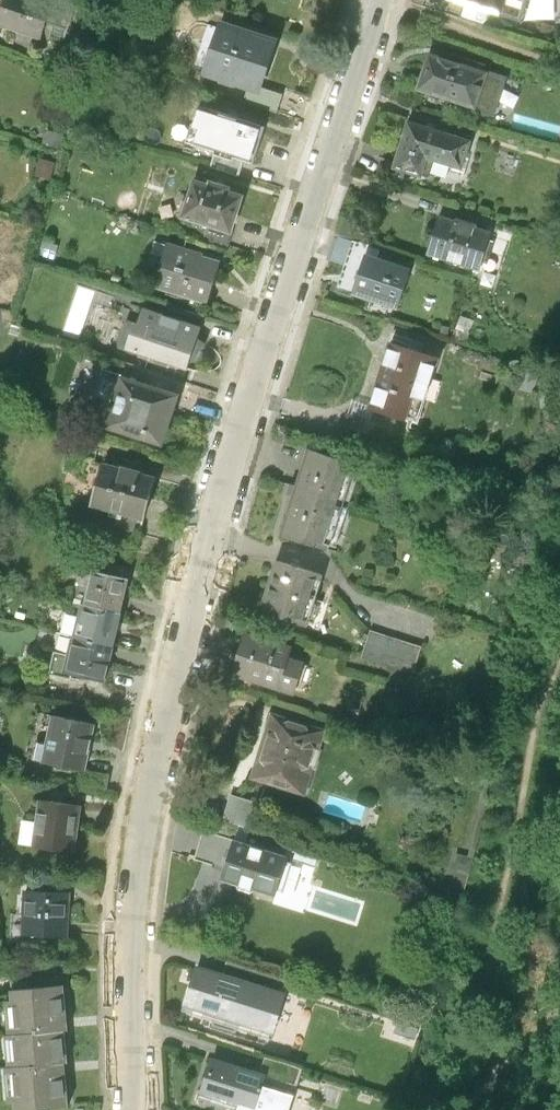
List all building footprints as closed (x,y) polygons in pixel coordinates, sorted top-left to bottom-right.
[(0,16),(0,22),(44,37),(50,20),(70,27),(79,0),(55,0),(54,1),(52,0),(6,0),(0,16)] [(497,10),(500,0),(464,0),(497,10)] [(497,10),(519,17),(524,0),(500,0),(497,10)] [(283,39),(227,19),(210,70),(265,89),(283,39)] [(484,69),(425,49),(414,83),(472,102),(484,69)] [(504,76),(484,69),(472,102),(492,109),(504,76)] [(270,126),(211,106),(198,144),(216,150),(244,159),(257,163),(270,126)] [(467,138),(405,119),(391,165),(418,173),(424,155),(459,166),(467,138)] [(216,150),(210,167),(238,176),(244,159),(216,150)] [(247,195),(200,179),(187,218),(233,234),(247,195)] [(489,230),(438,214),(426,251),(477,267),(489,230)] [(351,296),(353,291),(365,255),(369,245),(353,240),(335,291),(351,296)] [(58,246),(45,242),(41,252),(54,256),(58,246)] [(204,255),(172,245),(159,286),(206,302),(219,263),(203,258),(204,255)] [(410,270),(365,255),(353,291),(397,306),(410,270)] [(201,326),(147,308),(141,324),(138,323),(130,349),(188,368),(201,326)] [(387,340),(376,372),(427,388),(437,357),(387,340)] [(416,420),(427,388),(376,372),(366,404),(416,420)] [(183,393),(128,375),(112,424),(166,442),(183,393)] [(354,463),(303,447),(277,533),(327,548),(354,463)] [(159,477),(108,463),(96,503),(147,518),(159,477)] [(320,574),(272,560),(257,611),(305,625),(320,574)] [(112,563),(109,572),(127,577),(129,568),(112,563)] [(99,569),(90,602),(125,612),(134,578),(127,577),(109,572),(99,569)] [(90,602),(80,639),(115,648),(125,612),(90,602)] [(421,647),(369,630),(360,658),(412,674),(421,647)] [(286,645),(240,631),(228,672),(291,691),(299,662),(283,657),(286,645)] [(106,681),(115,648),(80,639),(75,656),(71,671),(75,672),(106,681)] [(73,678),(75,672),(71,671),(75,656),(57,651),(52,672),(73,678)] [(322,728),(272,715),(254,779),(304,792),(322,728)] [(96,725),(56,716),(46,762),(86,771),(96,725)] [(231,817),(256,817),(257,796),(231,795),(231,817)] [(83,805),(41,799),(34,846),(77,852),(83,805)] [(235,842),(204,832),(196,860),(212,865),(214,859),(228,863),(235,842)] [(287,857),(235,842),(228,863),(224,878),(276,893),(287,857)] [(72,892),(28,890),(25,933),(70,935),(72,892)] [(226,960),(221,976),(231,979),(233,972),(284,988),(286,979),(226,960)] [(221,976),(194,967),(182,1007),(236,1023),(244,998),(277,1009),(284,988),(233,972),(231,979),(221,976)] [(15,990),(64,986),(62,972),(12,970),(15,990)] [(72,1030),(69,986),(64,986),(15,990),(16,1000),(10,1000),(13,1035),(72,1030)] [(72,1030),(13,1035),(9,1035),(12,1066),(68,1062),(75,1061),(72,1030)] [(266,1077),(209,1059),(199,1091),(256,1109),(266,1077)] [(68,1062),(12,1066),(10,1066),(13,1102),(19,1101),(19,1109),(30,1109),(72,1107),(68,1062)]
